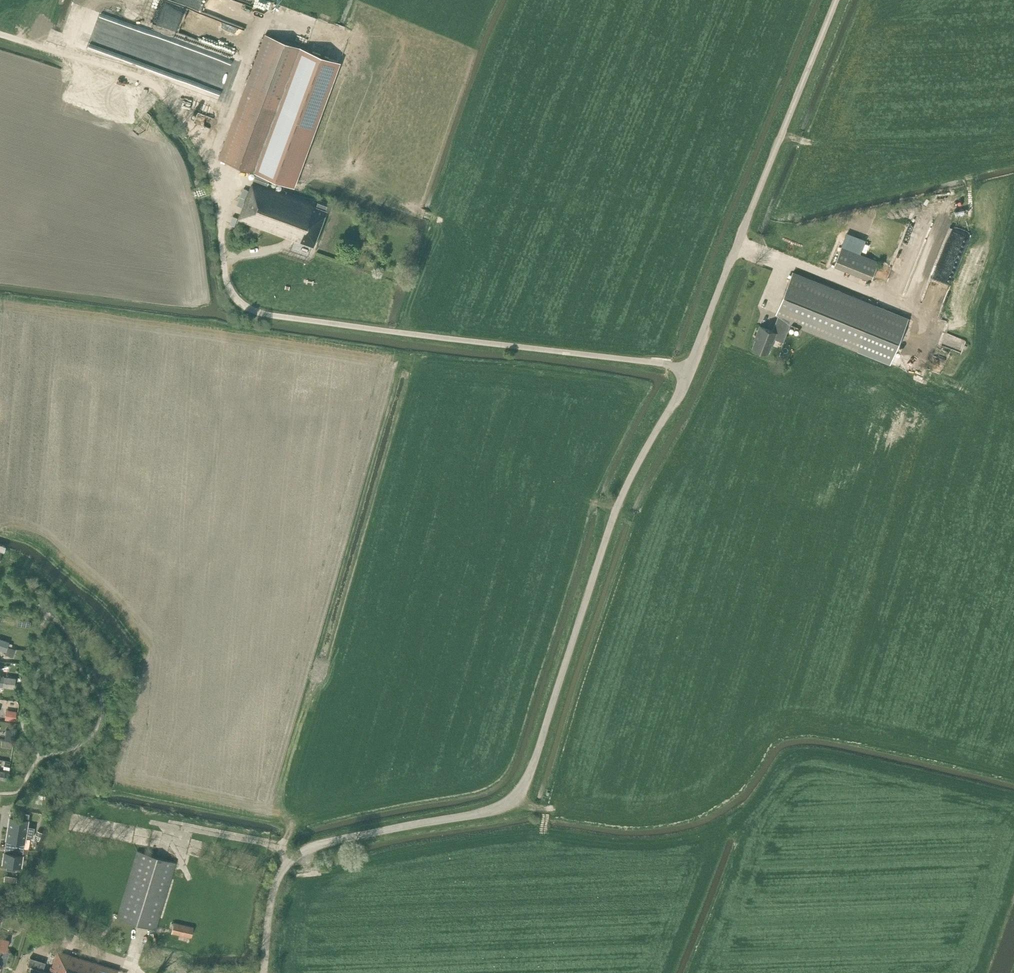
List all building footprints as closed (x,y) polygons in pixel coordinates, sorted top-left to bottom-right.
[(291,185),(338,61),(266,34),(219,158),(257,172),(253,182),(239,219),(314,246),(327,211),(326,210),(328,206),(318,202),(316,207),(311,205),(312,203),(267,187),(270,177),(291,185)] [(205,72),(191,110),(213,118),(227,80),(205,72)] [(841,246),(834,265),(871,280),(879,261),(841,246)] [(752,348),(768,354),(774,338),(783,342),(792,320),(801,323),(800,327),(891,364),(909,319),(793,272),(776,313),(779,314),(772,331),(760,326),(756,335),(757,335),(752,348)] [(16,711),(6,710),(5,720),(15,721),(16,711)] [(0,770),(0,779),(7,780),(9,772),(0,770)] [(10,810),(7,828),(33,832),(34,827),(27,826),(29,813),(10,810)] [(5,846),(23,849),(25,836),(32,837),(33,832),(7,828),(5,846)] [(23,849),(5,846),(2,864),(7,864),(6,869),(15,871),(16,866),(20,867),(23,849)] [(137,851),(117,918),(155,929),(176,862),(137,851)] [(193,927),(173,922),(171,933),(191,937),(193,927)] [(3,950),(6,951),(9,940),(0,937),(0,960),(3,950)] [(33,961),(31,967),(29,972),(116,972),(117,970),(57,951),(52,967),(50,967),(49,972),(42,970),(43,968),(38,967),(39,963),(33,961)]
